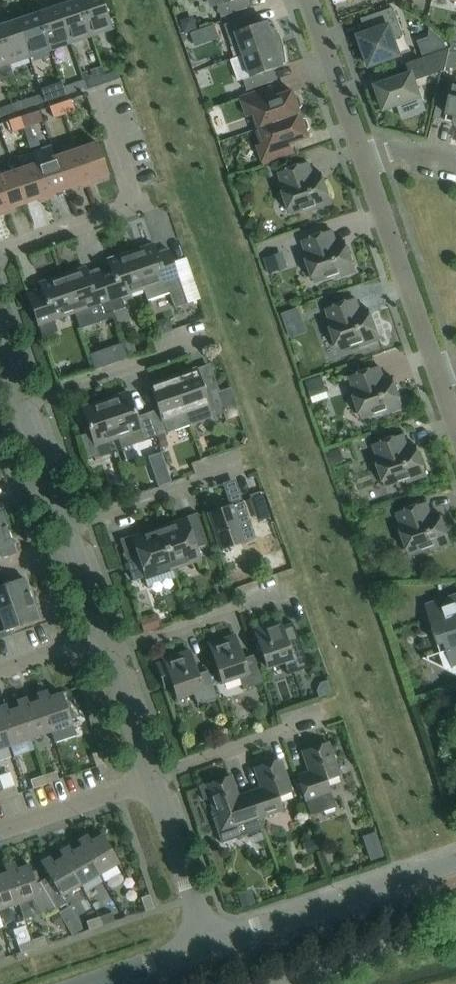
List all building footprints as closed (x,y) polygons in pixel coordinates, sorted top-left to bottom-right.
[(90,36),(78,0),(76,0),(57,6),(70,43),(90,36)] [(90,36),(111,29),(106,11),(102,0),(78,0),(90,36)] [(224,3),(217,6),(221,17),(247,8),(244,0),(223,0),(224,3)] [(49,50),(70,43),(57,6),(37,13),(49,50)] [(393,7),(360,19),(365,33),(358,35),(369,66),(400,55),(394,38),(403,35),(393,7)] [(29,57),(49,50),(37,13),(16,20),(29,57)] [(243,55),(282,41),(280,35),(272,21),(269,23),(269,21),(254,27),(250,16),(224,24),(231,45),(238,43),(243,55)] [(190,17),(181,20),(186,33),(191,32),(196,30),(197,29),(198,29),(195,20),(190,17)] [(29,57),(16,20),(0,26),(0,39),(8,64),(29,57)] [(197,29),(196,30),(200,43),(212,38),(208,26),(198,29),(197,29)] [(8,64),(0,39),(0,79),(12,74),(8,64)] [(282,41),(243,55),(231,59),(238,81),(243,79),(247,90),(273,81),(269,70),(284,65),(283,64),(287,62),(284,47),(282,41)] [(446,65),(455,67),(455,41),(452,41),(450,48),(446,65)] [(410,73),(376,85),(384,109),(420,97),(415,81),(445,70),(446,65),(450,48),(406,63),(410,73)] [(104,75),(106,83),(118,79),(115,71),(104,75)] [(95,87),(106,83),(104,75),(93,79),(95,87)] [(119,89),(137,85),(135,76),(117,80),(119,89)] [(61,82),(65,95),(85,88),(82,79),(62,86),(61,82)] [(44,102),(65,95),(61,82),(40,89),(42,94),(44,102)] [(454,84),(446,114),(455,116),(454,124),(455,125),(455,85),(454,84)] [(260,128),(300,114),(299,109),(302,106),(299,97),(294,96),(293,91),(271,99),(267,88),(240,97),(247,117),(255,114),(260,128)] [(440,89),(434,116),(446,118),(446,114),(451,92),(440,89)] [(24,109),(44,102),(42,94),(21,101),(24,109)] [(59,103),(63,114),(74,110),(70,100),(59,103)] [(24,109),(21,101),(0,108),(0,117),(24,109)] [(53,118),(63,114),(59,103),(49,107),(53,118)] [(19,117),(22,128),(33,124),(29,113),(19,117)] [(300,114),(260,128),(265,142),(257,145),(263,165),(272,161),(290,155),(287,144),(308,136),(307,131),(310,128),(307,119),(302,119),(300,114)] [(12,131),(22,128),(19,117),(8,121),(12,131)] [(339,140),(320,141),(320,151),(340,150),(339,140)] [(75,149),(88,185),(96,183),(95,179),(108,175),(96,142),(75,149)] [(79,188),(88,185),(75,149),(55,156),(66,189),(78,185),(79,188)] [(54,193),(66,189),(55,156),(34,163),(47,199),(55,197),(54,193)] [(313,175),(308,162),(278,173),(283,185),(282,186),(291,214),(312,207),(313,210),(332,204),(321,172),(313,175)] [(38,202),(47,199),(34,163),(14,170),(25,203),(37,199),(38,202)] [(25,203),(14,170),(0,175),(0,196),(6,213),(14,210),(13,207),(25,203)] [(332,230),(313,237),(302,241),(306,253),(305,254),(315,282),(335,275),(336,278),(355,271),(344,240),(337,243),(332,230)] [(277,248),(282,264),(301,258),(296,242),(277,248)] [(130,251),(143,289),(155,285),(158,294),(168,291),(174,308),(186,303),(180,288),(172,264),(161,268),(153,243),(130,251)] [(121,296),(143,289),(130,251),(107,259),(115,284),(104,288),(114,316),(114,317),(115,321),(127,318),(123,308),(124,307),(121,296)] [(114,316),(104,288),(93,292),(85,267),(62,275),(74,312),(79,328),(114,317),(114,316)] [(53,319),(74,312),(62,275),(38,283),(47,307),(33,312),(42,337),(57,331),(53,319)] [(356,298),(337,305),(326,309),(330,321),(329,322),(339,350),(359,343),(360,346),(379,339),(368,308),(360,311),(356,298)] [(303,304),(288,310),(294,326),(309,320),(303,304)] [(168,318),(156,323),(159,334),(172,330),(168,318)] [(101,351),(89,355),(94,369),(106,365),(101,351)] [(379,366),(361,373),(349,377),(354,389),(352,390),(362,418),(383,411),(384,414),(403,407),(392,376),(384,379),(379,366)] [(172,376),(189,425),(223,413),(215,389),(204,393),(195,368),(172,376)] [(332,383),(326,371),(314,375),(318,387),(332,383)] [(155,436),(189,425),(172,376),(149,384),(158,409),(147,413),(155,436)] [(155,436),(147,413),(136,416),(127,392),(104,400),(117,437),(139,429),(143,440),(155,436)] [(95,444),(117,437),(104,400),(81,408),(89,432),(79,436),(87,460),(99,456),(95,444)] [(403,435),(384,441),(373,445),(377,457),(376,458),(386,486),(406,479),(407,482),(426,476),(415,444),(408,447),(403,435)] [(345,461),(340,448),(327,453),(332,466),(345,461)] [(165,467),(152,471),(158,486),(170,482),(165,467)] [(226,476),(232,493),(253,485),(247,469),(226,476)] [(263,491),(250,496),(258,520),(271,515),(263,491)] [(207,513),(219,549),(254,537),(242,501),(207,513)] [(427,502),(408,509),(397,513),(401,526),(400,526),(410,554),(430,547),(431,550),(450,544),(439,512),(431,515),(427,502)] [(159,530),(172,567),(198,558),(195,548),(207,544),(196,513),(183,517),(184,521),(159,530)] [(133,580),(172,567),(159,530),(134,538),(133,534),(119,539),(133,580)] [(15,553),(8,532),(0,535),(0,558),(15,553)] [(30,598),(23,577),(3,584),(0,576),(0,608),(30,598)] [(426,604),(426,603),(424,604),(441,653),(446,651),(453,672),(455,673),(455,594),(426,604)] [(0,608),(0,621),(3,631),(0,632),(0,639),(14,634),(12,628),(37,619),(30,598),(0,608)] [(278,620),(254,628),(266,667),(283,662),(287,674),(307,667),(298,639),(286,643),(278,620)] [(252,655),(242,658),(234,635),(208,644),(222,683),(238,677),(243,689),(262,683),(252,655)] [(196,673),(188,651),(163,659),(164,662),(156,664),(164,686),(172,683),(177,698),(193,692),(197,705),(217,698),(207,670),(196,673)] [(37,694),(51,731),(72,724),(61,692),(48,697),(46,690),(37,694)] [(30,738),(51,731),(37,694),(36,694),(38,700),(28,704),(26,697),(17,701),(30,738)] [(30,738),(17,701),(16,701),(18,707),(8,711),(5,704),(0,706),(0,718),(9,745),(30,738)] [(9,745),(0,718),(0,748),(9,745)] [(335,806),(330,793),(326,780),(339,776),(327,742),(302,751),(309,772),(296,776),(305,801),(310,815),(335,806)] [(104,764),(100,751),(91,754),(96,767),(104,764)] [(249,792),(258,818),(282,809),(278,796),(291,792),(279,759),(254,768),(261,788),(249,792)] [(16,780),(29,776),(24,762),(11,767),(16,780)] [(42,775),(45,784),(58,779),(55,771),(42,775)] [(33,788),(45,784),(42,775),(30,780),(33,788)] [(258,818),(249,792),(237,796),(230,776),(198,787),(203,800),(210,798),(215,817),(212,818),(218,837),(231,832),(233,839),(258,830),(262,829),(258,818)] [(2,789),(4,798),(17,793),(14,785),(2,789)] [(82,845),(99,874),(118,863),(102,834),(90,841),(87,835),(77,840),(81,846),(82,845)] [(80,885),(99,874),(82,845),(81,846),(72,852),(68,846),(59,851),(62,857),(63,856),(80,885)] [(380,846),(367,850),(370,860),(383,856),(380,846)] [(61,896),(80,885),(63,856),(62,857),(53,862),(49,857),(40,862),(49,876),(39,882),(55,909),(65,903),(61,896)] [(55,909),(39,882),(35,884),(28,865),(16,869),(14,862),(5,865),(18,903),(31,899),(44,915),(55,909)] [(18,903),(5,865),(4,866),(6,872),(0,874),(0,909),(18,903)] [(248,886),(237,890),(242,906),(254,902),(248,886)] [(153,908),(149,895),(140,898),(145,910),(153,908)] [(68,907),(58,913),(71,935),(81,928),(68,907)] [(57,913),(51,916),(56,926),(63,922),(57,913)] [(99,917),(102,925),(114,921),(111,913),(99,917)] [(89,930),(102,925),(99,917),(86,921),(89,930)] [(31,936),(43,933),(39,918),(28,920),(31,936)] [(33,948),(31,940),(30,940),(25,924),(12,929),(18,945),(20,953),(33,948)] [(31,940),(33,948),(46,944),(43,936),(31,940)]
